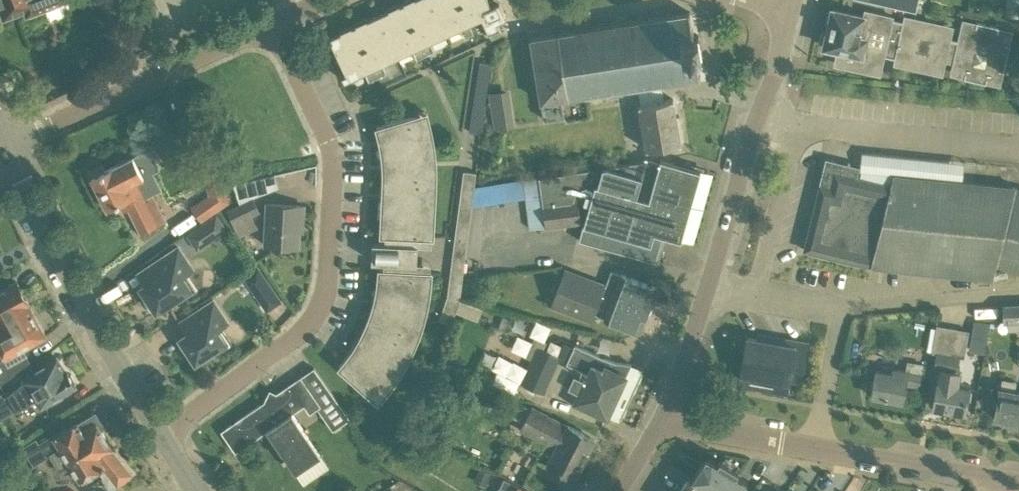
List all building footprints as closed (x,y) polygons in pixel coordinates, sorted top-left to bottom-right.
[(29,17),(72,0),(0,0),(0,5),(0,6),(0,11),(3,19),(26,10),(29,17)] [(442,29),(430,0),(410,0),(402,3),(425,55),(434,50),(427,36),(442,29)] [(467,18),(459,0),(430,0),(442,29),(458,22),(464,37),(473,32),(467,18)] [(467,18),(479,12),(491,38),(502,33),(496,22),(506,17),(499,1),(490,5),(488,0),(459,0),(467,18)] [(915,11),(918,0),(867,0),(915,11)] [(1005,17),(1018,18),(1018,0),(1006,0),(1005,17)] [(416,59),(425,55),(402,3),(378,14),(394,51),(409,44),(416,59)] [(863,15),(832,8),(825,36),(823,46),(841,50),(838,62),(849,64),(849,65),(866,69),(866,68),(877,70),(881,54),(898,58),(897,61),(907,63),(907,64),(930,69),(930,68),(940,71),(942,61),(956,64),(954,71),(965,74),(964,78),(986,83),(987,79),(997,81),(1000,71),(1004,72),(1010,44),(1006,43),(1008,33),(998,31),(999,26),(977,21),(976,26),(965,23),(961,42),(947,39),(950,29),(939,27),(939,26),(917,21),(917,22),(907,19),(906,23),(889,19),(890,15),(864,9),(863,15)] [(638,93),(640,103),(664,100),(661,82),(700,76),(697,60),(698,60),(697,53),(702,53),(699,34),(694,35),(693,28),(692,28),(690,12),(531,38),(544,119),(564,116),(561,98),(597,92),(598,98),(603,97),(603,99),(607,99),(607,96),(609,96),(609,98),(638,93)] [(379,58),(394,51),(378,14),(354,26),(376,77),(386,72),(379,58)] [(368,81),(376,77),(354,26),(329,37),(338,55),(334,57),(342,75),(362,66),(368,81)] [(479,131),(489,60),(478,59),(469,129),(479,131)] [(494,128),(515,125),(509,89),(488,93),(494,128)] [(664,100),(640,103),(639,104),(646,149),(681,143),(674,98),(664,100)] [(426,237),(427,236),(426,236),(429,180),(429,172),(428,167),(428,161),(428,155),(427,150),(426,144),(425,139),(423,128),(420,116),(420,115),(377,127),(377,131),(379,137),(380,140),(381,147),(382,153),(383,156),(383,163),(384,169),(384,173),(384,179),(384,182),(383,189),(383,196),(383,199),(381,234),(385,234),(385,242),(372,242),(372,261),(384,261),(384,269),(379,269),(379,279),(377,288),(375,298),(373,307),(370,317),(366,326),(362,335),(357,343),(351,351),(346,359),(339,366),(375,394),(376,393),(383,384),(390,374),(397,364),(402,354),(408,343),(412,332),(416,320),(419,309),(422,297),(423,286),(424,274),(425,274),(425,272),(416,272),(418,237),(426,237)] [(144,177),(134,156),(105,170),(102,164),(89,171),(108,210),(120,204),(123,210),(128,207),(141,233),(166,221),(152,194),(146,198),(137,180),(144,177)] [(697,169),(661,158),(659,163),(649,160),(538,177),(544,216),(546,226),(580,221),(577,200),(591,198),(579,239),(651,260),(660,230),(678,235),(697,169)] [(468,240),(476,173),(464,171),(455,239),(468,240)] [(835,171),(831,187),(820,185),(804,249),(869,266),(992,278),(995,264),(1018,270),(1018,188),(1013,186),(894,174),(891,185),(835,171)] [(201,222),(230,202),(223,175),(204,180),(208,195),(191,207),(201,222)] [(510,181),(475,186),(472,206),(512,200),(510,181)] [(239,235),(251,229),(246,218),(260,212),(252,197),(226,209),(239,235)] [(302,231),(304,206),(268,203),(265,244),(299,246),(300,230),(302,231)] [(195,258),(234,234),(223,216),(184,241),(195,258)] [(544,216),(528,218),(529,228),(546,226),(544,216)] [(576,227),(558,228),(559,248),(577,247),(576,227)] [(179,301),(196,290),(185,273),(193,269),(178,247),(138,273),(146,284),(141,287),(157,310),(177,297),(179,301)] [(452,325),(460,300),(466,256),(453,255),(448,297),(439,321),(452,325)] [(606,282),(565,267),(550,307),(591,323),(593,313),(639,331),(656,287),(611,270),(606,282)] [(268,280),(253,291),(267,311),(283,301),(268,280)] [(23,348),(45,335),(28,305),(30,304),(16,281),(0,290),(0,385),(1,384),(4,390),(33,365),(23,348)] [(215,354),(231,343),(221,327),(228,322),(213,300),(181,322),(188,332),(180,338),(196,361),(212,350),(215,354)] [(1018,321),(1018,303),(1002,303),(1003,321),(1018,321)] [(984,353),(989,322),(973,320),(968,351),(984,353)] [(946,370),(953,328),(937,325),(932,352),(937,353),(934,368),(940,369),(946,370)] [(946,370),(940,369),(933,407),(964,413),(969,387),(957,385),(959,371),(956,371),(959,356),(963,357),(968,331),(953,328),(946,370)] [(801,381),(807,351),(795,349),(795,345),(746,337),(738,384),(787,392),(789,379),(801,381)] [(574,346),(564,342),(559,355),(557,359),(559,360),(572,366),(559,393),(607,415),(620,421),(644,369),(631,364),(617,361),(599,354),(575,343),(574,346)] [(545,394),(548,388),(546,387),(559,360),(557,359),(559,355),(537,345),(520,383),(545,394)] [(56,361),(37,372),(33,365),(4,390),(0,393),(0,420),(39,398),(43,405),(75,386),(74,384),(76,381),(72,374),(68,374),(66,371),(62,373),(56,361)] [(918,386),(922,364),(908,362),(906,371),(893,368),(892,373),(876,370),(871,396),(902,401),(905,384),(918,386)] [(350,418),(314,366),(301,376),(276,392),(270,389),(264,401),(221,430),(235,452),(267,430),(296,472),(321,455),(293,413),(304,405),(310,413),(318,408),(333,430),(350,418)] [(1014,390),(1016,381),(1002,378),(1001,388),(999,388),(994,418),(1018,423),(1018,391),(1014,390)] [(532,409),(512,399),(506,410),(511,412),(510,415),(525,423),(521,429),(556,447),(548,463),(574,477),(594,440),(533,407),(532,409)] [(92,422),(88,417),(79,422),(78,421),(57,434),(57,433),(39,444),(36,439),(24,447),(34,464),(51,454),(60,469),(70,464),(80,480),(84,477),(89,483),(102,475),(111,490),(132,474),(114,450),(95,420),(92,422)] [(719,458),(717,462),(712,458),(703,460),(683,490),(740,490),(747,481),(736,474),(738,470),(719,458)] [(504,478),(498,490),(500,490),(526,490),(504,478)]
